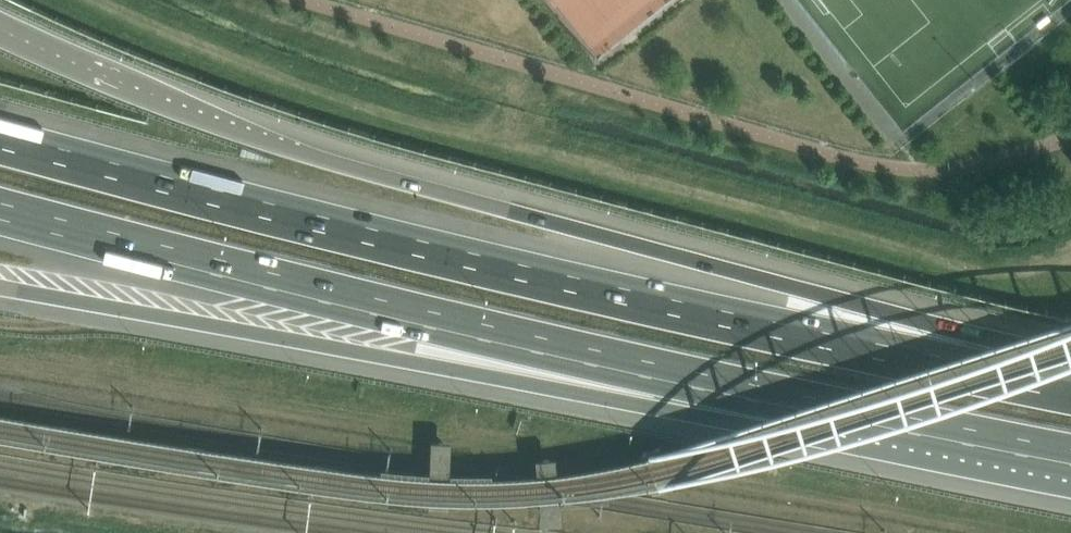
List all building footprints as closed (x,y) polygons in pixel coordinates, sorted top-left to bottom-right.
[(1064,321),(766,416),(752,420),(711,433),(683,441),(655,448),(657,454),(685,447),(713,439),(737,432),(743,452),(719,460),(691,468),(662,476),(663,482),(693,474),(721,466),(762,453),(777,449),(1070,355),(1070,348),(1047,356),(1040,335),(1070,326),(1070,319),(1064,321)]
